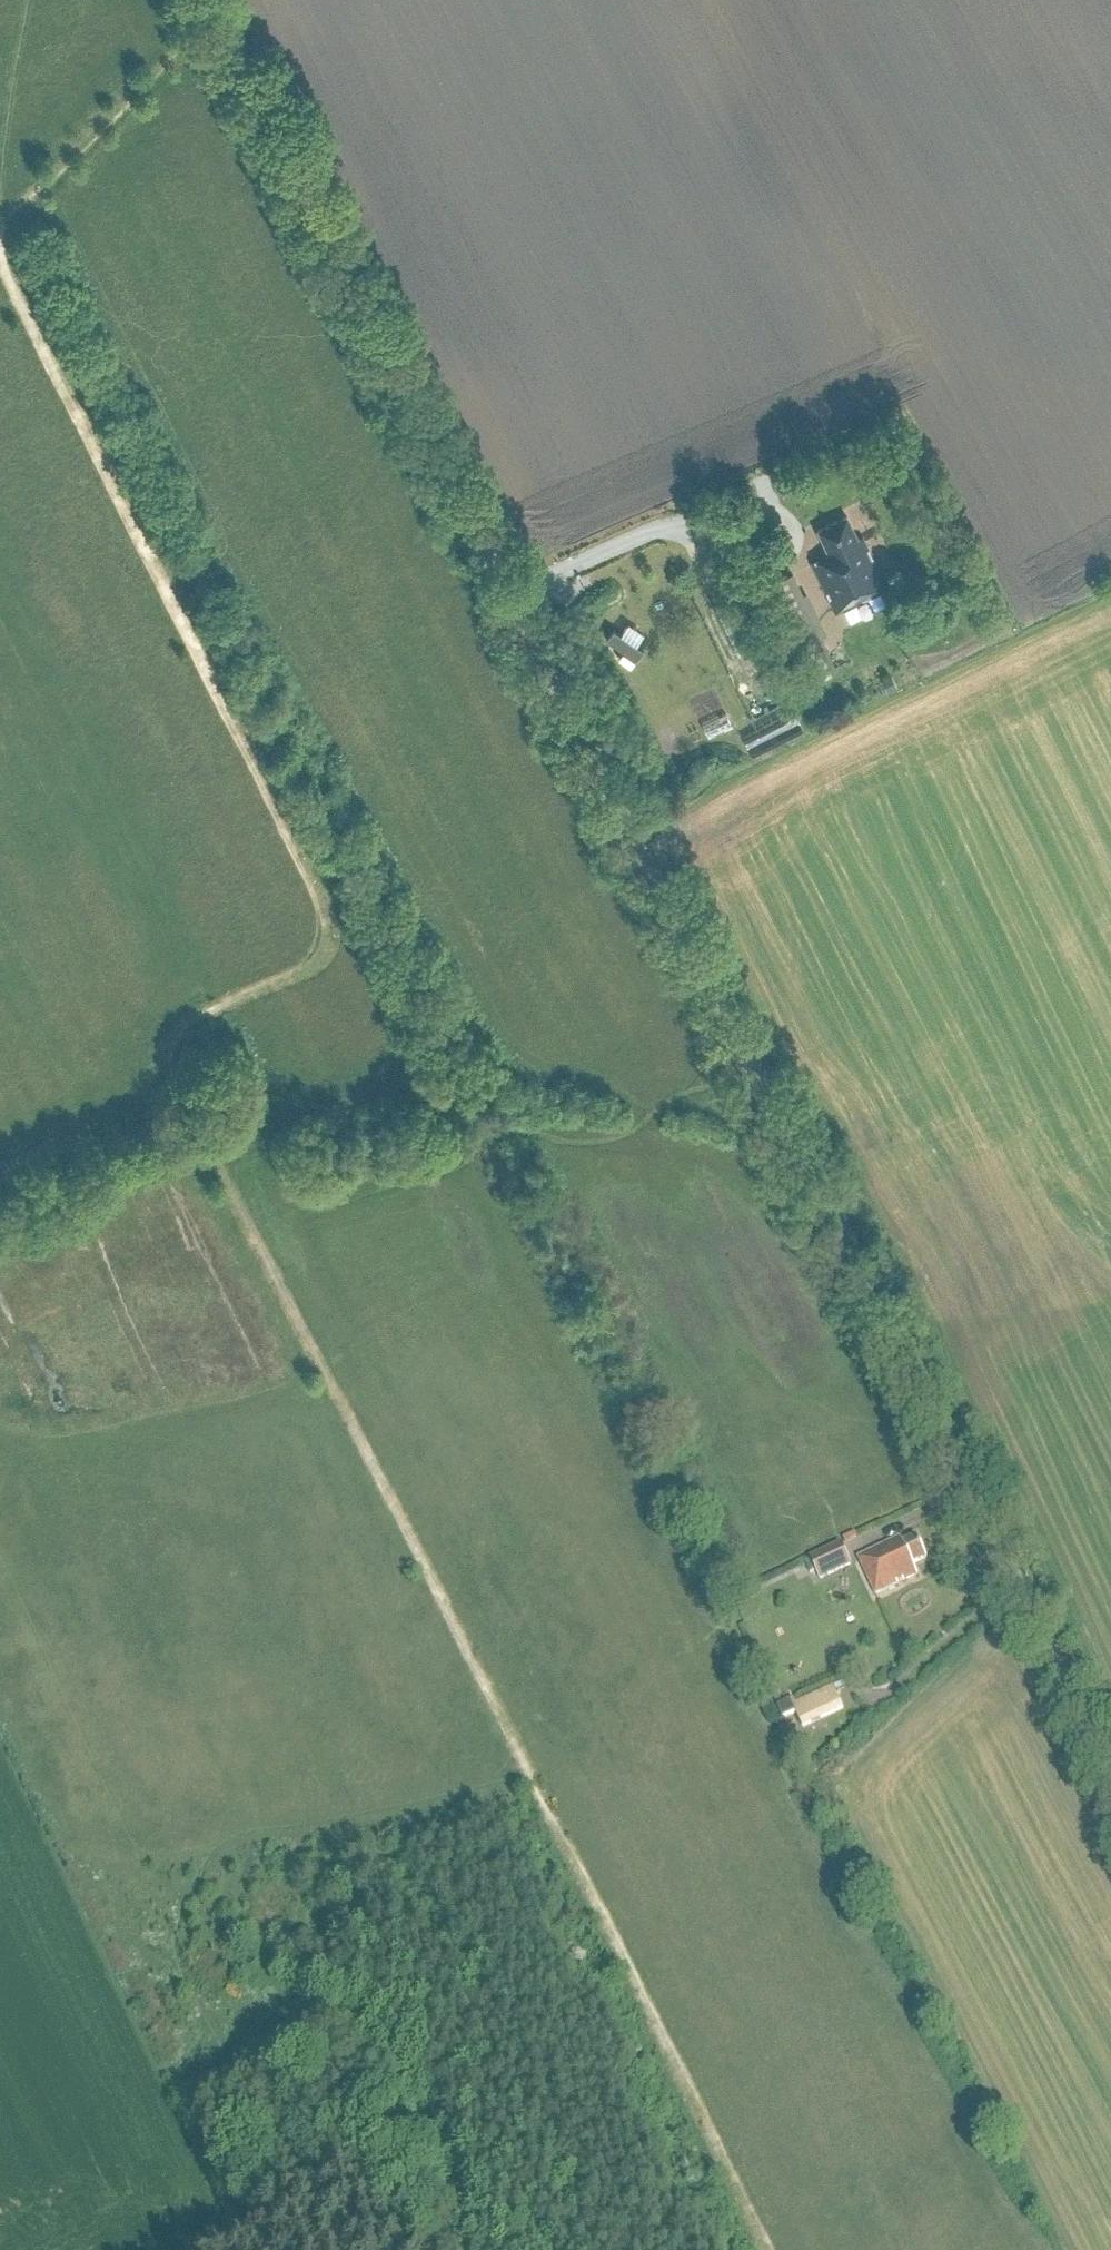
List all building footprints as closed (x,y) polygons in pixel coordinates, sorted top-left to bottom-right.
[(856,538),(845,514),(817,527),(830,553),(812,561),(834,607),(884,583),(862,536),(856,538)] [(791,570),(758,586),(788,649),(826,631),(806,589),(801,592),(791,570)] [(635,657),(642,646),(611,626),(604,637),(635,657)] [(882,678),(888,689),(898,684),(892,673),(882,678)] [(912,1566),(926,1559),(915,1537),(902,1544),(899,1538),(857,1558),(875,1595),(916,1575),(912,1566)] [(851,1566),(841,1544),(840,1543),(808,1558),(819,1582),(851,1566)] [(792,1699),(783,1703),(777,1706),(783,1718),(794,1714),(802,1730),(843,1710),(832,1687),(795,1704),(792,1699)]
